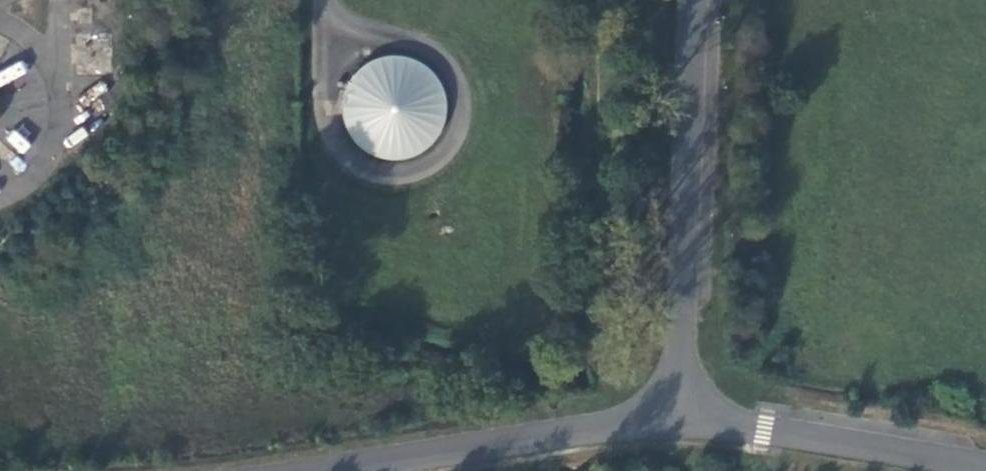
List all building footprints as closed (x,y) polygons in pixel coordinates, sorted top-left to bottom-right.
[(13,129),(5,139),(21,153),(30,143),(13,129)]
